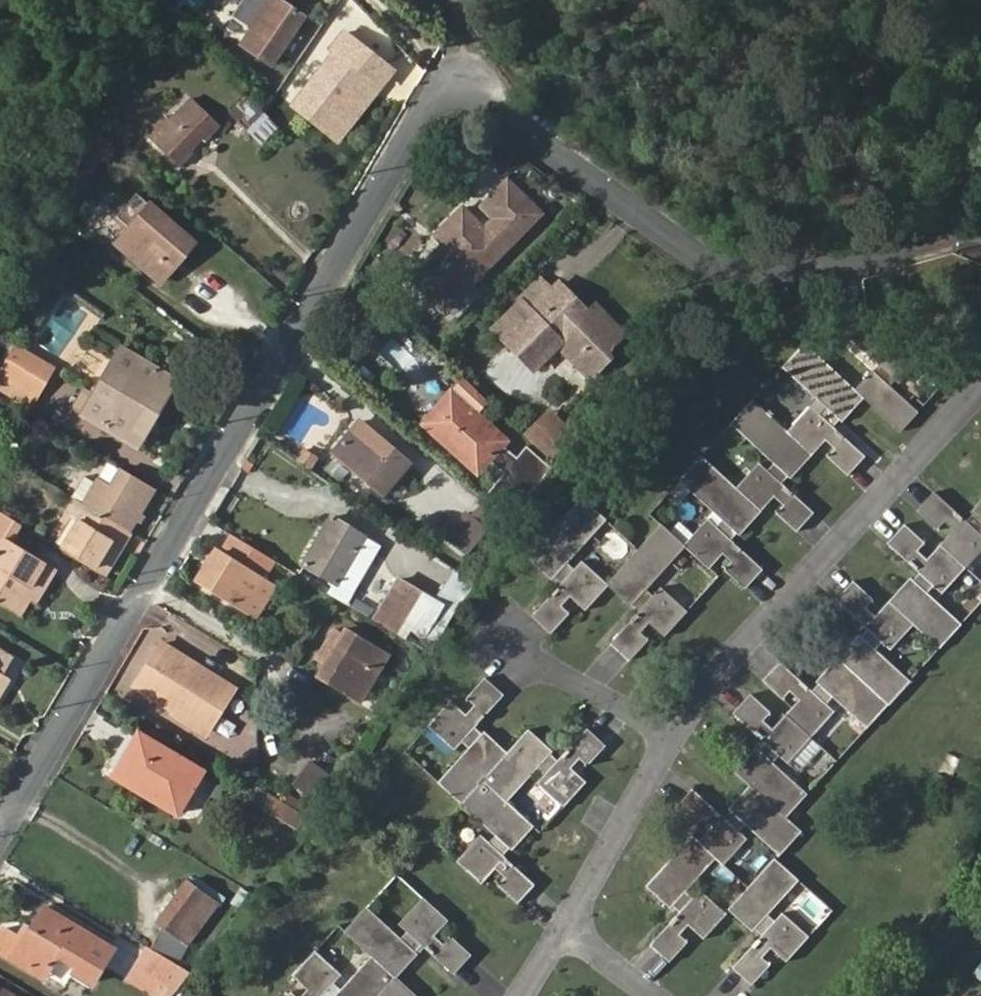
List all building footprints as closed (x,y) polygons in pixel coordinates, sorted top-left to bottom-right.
[(231,14),(248,25),(238,40),(273,64),(308,13),(290,0),(241,0),(231,14)] [(382,87),(395,71),(346,32),(333,48),(337,52),(295,107),(327,132),(371,78),(382,87)] [(339,141),(382,87),(371,78),(327,132),(339,141)] [(272,120),(247,96),(230,114),(254,139),(272,120)] [(167,119),(152,136),(181,164),(206,137),(209,140),(221,127),(194,101),(172,124),(167,119)] [(254,139),(249,143),(261,154),(284,132),(272,120),(254,139)] [(442,310),(536,215),(503,182),(480,205),(493,216),(482,228),(461,207),(434,233),(443,242),(409,276),(442,310)] [(168,259),(187,236),(138,195),(118,219),(131,231),(120,244),(165,283),(178,267),(168,259)] [(197,244),(187,236),(168,259),(178,267),(197,244)] [(576,311),(580,306),(556,283),(551,288),(539,277),(495,322),(536,364),(559,342),(590,373),(608,354),(604,349),(622,329),(595,304),(586,312),(582,317),(576,311)] [(586,312),(580,306),(576,311),(582,317),(586,312)] [(874,368),(856,386),(865,396),(902,429),(918,410),(890,383),(896,376),(900,380),(922,356),(901,337),(889,349),(880,342),(860,324),(850,335),(887,369),(882,374),(874,368)] [(856,386),(805,340),(783,364),(829,408),(821,415),(812,406),(789,429),(791,430),(814,452),(827,437),(836,445),(829,453),(849,473),(866,453),(833,424),(839,416),(843,419),(865,396),(856,386)] [(18,345),(2,371),(0,370),(0,393),(31,411),(55,367),(18,345)] [(168,376),(121,345),(91,397),(82,392),(75,405),(83,411),(79,418),(127,446),(168,376)] [(182,381),(169,374),(168,376),(127,446),(139,453),(182,381)] [(495,404),(471,382),(457,395),(482,418),(495,404)] [(482,418),(457,395),(427,429),(479,475),(490,463),(505,476),(487,496),(512,516),(554,467),(531,446),(521,457),(507,444),(509,442),(482,418)] [(754,397),(732,422),(777,463),(771,471),(760,462),(738,487),(739,487),(763,508),(776,494),(785,503),(778,510),(798,529),(815,509),(781,478),(788,472),(792,476),(814,452),(791,430),(789,429),(754,397)] [(570,436),(549,414),(531,432),(552,454),(570,436)] [(332,451),(356,471),(359,468),(370,476),(366,480),(383,493),(408,461),(359,420),(332,451)] [(702,454),(681,479),(726,520),(719,526),(710,518),(686,544),(711,566),(725,551),(734,560),(726,568),(747,586),(764,566),(730,535),(737,529),(740,532),(763,508),(739,487),(738,487),(702,454)] [(359,468),(356,471),(366,480),(370,476),(359,468)] [(159,491),(124,469),(113,487),(102,481),(87,506),(134,533),(159,491)] [(972,508),(977,512),(970,520),(936,489),(919,509),(939,526),(946,518),(956,528),(942,542),(970,567),(980,556),(980,499),(972,508)] [(608,518),(583,496),(530,556),(554,578),(558,574),(565,580),(534,614),(553,631),(571,611),(563,604),(572,594),(586,607),(609,582),(583,559),(573,569),(567,563),(608,518)] [(134,533),(87,506),(81,503),(72,518),(83,524),(65,552),(99,572),(115,543),(125,549),(134,533)] [(497,516),(482,503),(471,516),(487,529),(497,516)] [(471,516),(468,513),(447,536),(468,551),(487,529),(471,516)] [(0,514),(0,604),(19,615),(33,590),(44,597),(59,571),(16,546),(10,542),(20,526),(0,514)] [(333,518),(305,567),(337,586),(366,538),(333,518)] [(918,624),(941,645),(964,620),(931,590),(938,583),(948,592),(970,567),(942,542),(929,557),(919,548),(926,540),(907,521),(889,541),(923,572),(917,579),(913,575),(891,599),(918,624)] [(686,544),(662,523),(640,547),(609,582),(633,604),(636,601),(643,607),(613,640),(632,658),(650,637),(642,630),(652,620),(667,634),(689,609),(663,585),(654,595),(646,589),(686,544)] [(26,529),(20,526),(10,542),(16,546),(26,529)] [(271,559),(229,534),(219,552),(208,572),(201,568),(192,584),(241,611),(271,559)] [(382,547),(366,538),(338,584),(354,593),(382,547)] [(115,543),(99,572),(108,577),(125,549),(115,543)] [(212,547),(201,568),(208,572),(219,552),(212,547)] [(282,566),(271,559),(241,611),(252,617),(282,566)] [(474,582),(455,569),(433,599),(441,604),(454,612),(474,582)] [(398,577),(377,611),(420,638),(441,604),(433,599),(398,577)] [(887,639),(896,649),(918,624),(891,599),(878,614),(868,605),(874,597),(855,579),(838,598),(872,629),(865,636),(861,632),(840,655),(868,680),(891,702),(913,677),(880,647),(887,639)] [(33,590),(19,615),(24,618),(33,602),(39,606),(44,597),(33,590)] [(327,663),(323,669),(319,675),(361,700),(387,655),(345,631),(342,636),(334,631),(318,658),(327,663)] [(159,644),(155,651),(183,667),(187,661),(159,644)] [(3,674),(13,658),(0,650),(0,679),(3,674)] [(132,688),(173,713),(191,723),(203,705),(211,711),(227,687),(187,661),(183,667),(155,651),(132,688)] [(829,704),(835,696),(869,726),(891,702),(868,680),(840,655),(818,679),(823,683),(816,690),(782,660),(765,678),(784,696),(791,688),(802,697),(789,712),(816,737),(838,712),(829,704)] [(314,665),(323,669),(327,663),(318,658),(314,665)] [(5,686),(10,679),(3,674),(0,679),(0,683),(5,686)] [(468,713),(453,699),(430,725),(456,748),(465,739),(472,746),(440,782),(463,803),(486,778),(510,750),(487,730),(482,735),(475,729),(506,693),(487,676),(468,698),(476,705),(468,713)] [(191,723),(173,713),(170,718),(203,738),(233,690),(227,687),(211,711),(203,705),(191,723)] [(784,753),(794,761),(816,737),(789,712),(775,727),(765,718),(773,709),(753,692),(736,711),(768,740),(769,742),(764,749),(759,745),(737,769),(752,783),(788,815),(811,791),(778,760),(784,753)] [(555,750),(531,728),(510,750),(486,778),(510,800),(541,766),(548,772),(539,782),(566,806),(589,780),(574,766),(582,757),(590,764),(608,744),(589,727),(558,761),(552,755),(555,750)] [(139,735),(113,779),(178,818),(203,775),(139,735)] [(309,760),(293,782),(317,800),(334,778),(309,760)] [(486,778),(463,803),(499,835),(492,842),(483,833),(459,859),(484,883),(498,867),(507,876),(500,884),(520,902),(538,883),(505,852),(511,845),(515,849),(537,824),(510,800),(486,778)] [(742,831),(749,824),(782,854),(805,829),(788,815),(752,783),(752,784),(732,807),(736,811),(729,818),(695,787),(678,806),(698,824),(705,816),(715,825),(703,839),(720,855),(730,865),(752,840),(742,831)] [(541,786),(530,794),(545,817),(557,809),(541,786)] [(284,803),(271,795),(265,807),(291,823),(298,811),(284,803)] [(288,796),(284,803),(298,811),(304,815),(309,808),(288,796)] [(731,907),(707,886),(698,895),(690,889),(720,855),(703,839),(696,832),(650,884),(674,906),(678,902),(684,908),(654,942),(673,960),(691,940),(683,932),(692,922),(707,936),(733,909),(731,907)] [(780,918),(773,912),(803,878),(778,856),(731,907),(733,909),(733,908),(756,929),(760,924),(767,931),(736,965),(755,982),(773,962),(765,955),(774,945),(790,959),(815,931),(789,908),(780,918)] [(188,946),(218,906),(188,881),(157,922),(163,926),(188,946)] [(451,919),(424,894),(401,920),(411,929),(404,936),(370,906),(348,930),(376,955),(399,976),(421,953),(417,949),(423,942),(456,972),(474,953),(454,935),(447,943),(437,935),(451,919)] [(44,935),(33,927),(28,924),(9,957),(32,972),(38,962),(51,970),(60,956),(78,967),(75,972),(93,983),(114,952),(46,909),(38,921),(49,928),(44,935)] [(38,921),(33,927),(44,935),(49,928),(38,921)] [(175,965),(188,946),(163,926),(150,950),(175,965)] [(9,957),(20,937),(4,927),(0,934),(0,951),(9,957)] [(322,946),(295,975),(311,988),(304,995),(325,995),(326,995),(328,995),(381,995),(399,976),(376,955),(345,987),(338,980),(347,971),(322,946)] [(172,988),(182,969),(175,965),(150,950),(146,948),(137,966),(172,988)] [(45,980),(51,970),(38,962),(32,972),(45,980)] [(137,966),(129,981),(154,995),(173,995),(189,974),(182,969),(172,988),(137,966)] [(381,995),(421,995),(399,976),(381,995)]
